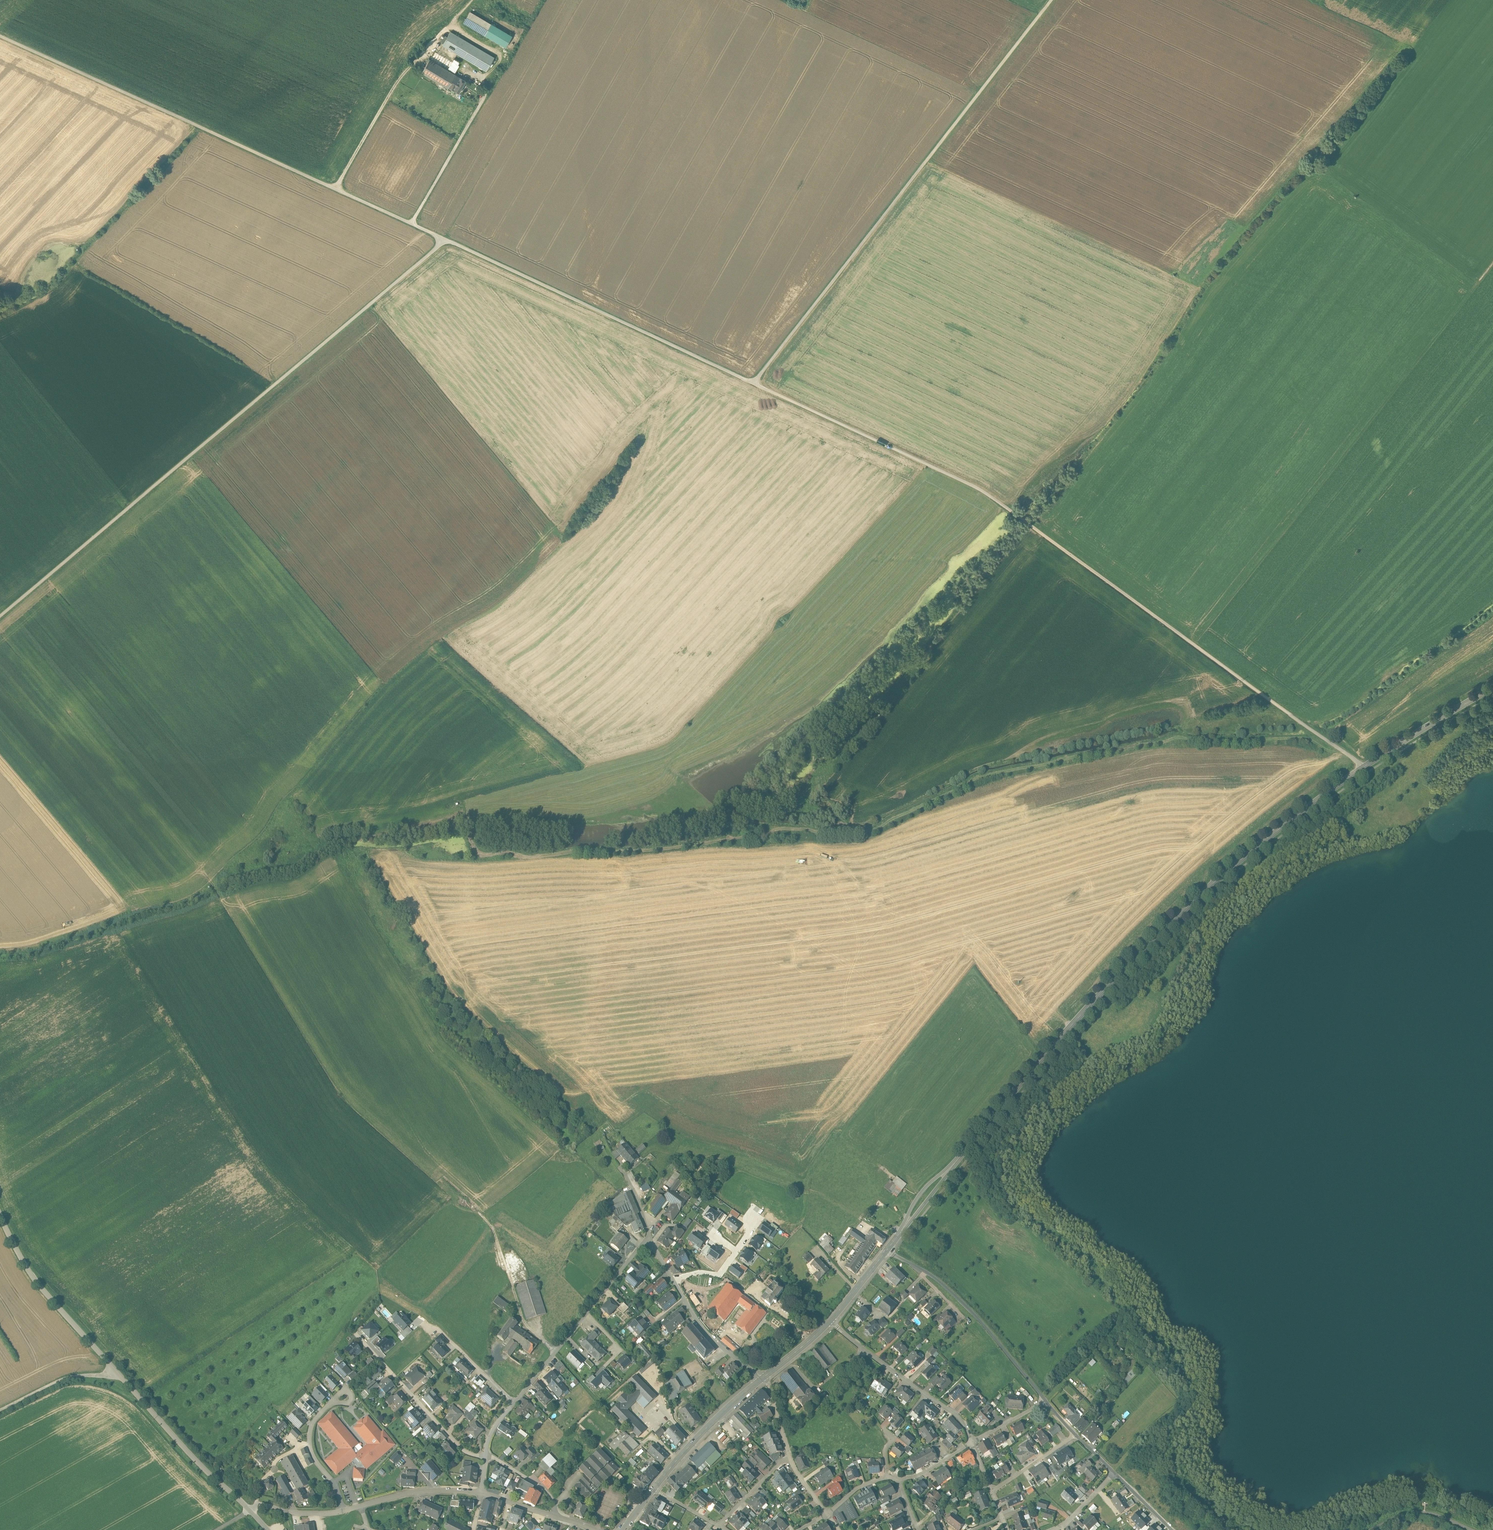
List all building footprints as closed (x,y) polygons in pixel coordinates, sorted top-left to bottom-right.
[(512,37),(470,12),(462,24),(505,49),(512,37)] [(494,58),(450,32),(442,46),(486,72),(494,58)] [(453,59),(447,70),(454,74),(459,66),(457,66),(459,62),(453,59)] [(447,70),(429,60),(422,73),(459,94),(466,81),(454,74),(447,70)] [(617,1151),(617,1152),(620,1156),(630,1167),(639,1159),(626,1144),(617,1151)] [(891,1188),(899,1194),(906,1184),(899,1178),(891,1188)] [(677,1180),(671,1188),(675,1191),(681,1182),(677,1180)] [(641,1186),(643,1191),(650,1188),(648,1183),(641,1186)] [(671,1188),(663,1198),(667,1201),(672,1205),(673,1206),(681,1196),(675,1191),(671,1188)] [(630,1191),(622,1195),(628,1209),(636,1205),(630,1191)] [(657,1194),(645,1210),(655,1217),(667,1201),(663,1198),(657,1194)] [(628,1209),(622,1195),(608,1205),(611,1211),(615,1215),(624,1224),(627,1226),(632,1224),(640,1221),(637,1214),(639,1213),(636,1205),(628,1209)] [(672,1205),(664,1215),(672,1221),(687,1201),(681,1196),(673,1206),(672,1205)] [(703,1204),(701,1202),(702,1199),(698,1197),(693,1205),(700,1209),(703,1204)] [(707,1213),(704,1217),(713,1223),(716,1219),(720,1221),(720,1222),(722,1224),(727,1217),(718,1210),(716,1213),(711,1209),(708,1214),(707,1213)] [(624,1224),(615,1215),(612,1217),(616,1221),(622,1227),(624,1224)] [(688,1218),(683,1225),(687,1227),(692,1221),(688,1218)] [(730,1218),(725,1225),(736,1233),(741,1227),(730,1218)] [(616,1221),(612,1226),(617,1231),(622,1227),(616,1221)] [(640,1221),(632,1224),(635,1233),(644,1229),(640,1221)] [(765,1223),(760,1230),(769,1236),(774,1230),(776,1231),(778,1228),(772,1223),(770,1226),(765,1223)] [(672,1232),(667,1228),(658,1241),(667,1248),(670,1243),(672,1244),(674,1246),(676,1243),(674,1241),(672,1240),(675,1236),(679,1240),(684,1232),(677,1227),(672,1232)] [(865,1238),(854,1230),(850,1235),(862,1243),(865,1238)] [(886,1239),(872,1230),(868,1235),(878,1242),(882,1245),(886,1239)] [(695,1245),(701,1236),(696,1233),(690,1241),(695,1245)] [(620,1234),(612,1243),(620,1250),(628,1240),(620,1234)] [(878,1242),(868,1235),(865,1238),(876,1245),(878,1242)] [(702,1251),(706,1246),(703,1245),(706,1240),(701,1236),(695,1245),(700,1249),(700,1250),(702,1251)] [(752,1242),(749,1245),(757,1251),(763,1242),(765,1243),(766,1240),(761,1236),(759,1239),(756,1237),(754,1240),(753,1239),(751,1242),(752,1242)] [(823,1248),(827,1245),(831,1242),(827,1238),(820,1244),(823,1248)] [(862,1243),(845,1267),(855,1274),(876,1245),(865,1238),(862,1243)] [(702,1251),(701,1252),(707,1256),(708,1254),(717,1260),(722,1253),(719,1251),(720,1250),(717,1248),(716,1249),(713,1247),(712,1249),(706,1245),(706,1246),(702,1251)] [(827,1245),(823,1248),(829,1255),(833,1251),(827,1245)] [(742,1255),(741,1257),(748,1263),(753,1255),(754,1256),(756,1254),(751,1250),(750,1253),(746,1250),(744,1252),(742,1255)] [(619,1260),(610,1252),(604,1259),(613,1267),(619,1260)] [(684,1254),(681,1255),(680,1252),(676,1254),(677,1255),(677,1254),(683,1265),(689,1261),(684,1254)] [(809,1253),(804,1258),(808,1263),(813,1258),(809,1253)] [(677,1255),(672,1258),(676,1265),(678,1268),(683,1265),(677,1254),(677,1255)] [(829,1271),(818,1258),(810,1265),(812,1268),(813,1267),(818,1272),(815,1276),(814,1275),(813,1275),(818,1281),(829,1271)] [(640,1264),(638,1267),(633,1263),(629,1266),(631,1268),(634,1270),(635,1271),(633,1273),(642,1282),(650,1272),(640,1264)] [(676,1265),(670,1268),(674,1274),(682,1274),(678,1268),(676,1265)] [(734,1265),(729,1272),(739,1278),(744,1272),(745,1273),(748,1269),(742,1265),(739,1268),(734,1265)] [(899,1273),(894,1269),(886,1278),(896,1287),(904,1279),(901,1275),(900,1276),(898,1274),(899,1273)] [(642,1282),(633,1273),(626,1281),(635,1289),(642,1282)] [(535,1279),(516,1286),(527,1320),(546,1313),(535,1279)] [(653,1287),(652,1288),(654,1290),(658,1295),(668,1286),(661,1279),(653,1287)] [(640,1291),(647,1285),(644,1282),(637,1288),(640,1291)] [(728,1283),(709,1308),(725,1320),(738,1303),(744,1296),(728,1283)] [(775,1283),(762,1298),(771,1306),(774,1302),(775,1303),(777,1303),(777,1302),(777,1300),(776,1299),(784,1290),(779,1286),(780,1286),(780,1285),(779,1284),(778,1284),(777,1285),(775,1283)] [(651,1284),(645,1290),(649,1295),(654,1290),(652,1288),(653,1287),(651,1284)] [(918,1285),(909,1294),(917,1301),(926,1293),(918,1285)] [(905,1291),(900,1295),(904,1299),(909,1295),(905,1291)] [(669,1293),(658,1302),(665,1310),(676,1301),(669,1293)] [(755,1305),(744,1296),(738,1303),(747,1309),(750,1312),(755,1305)] [(508,1305),(497,1297),(493,1303),(504,1311),(506,1308),(508,1305)] [(897,1305),(887,1298),(878,1309),(888,1317),(897,1305)] [(618,1307),(610,1299),(602,1308),(609,1315),(618,1307)] [(933,1300),(924,1309),(930,1315),(939,1307),(933,1300)] [(629,1308),(624,1303),(618,1308),(624,1313),(629,1308)] [(750,1312),(739,1327),(750,1335),(767,1313),(755,1305),(750,1312)] [(681,1307),(673,1314),(681,1323),(684,1321),(679,1315),(684,1311),(681,1307)] [(869,1313),(863,1308),(856,1316),(862,1322),(869,1313)] [(747,1309),(735,1324),(739,1327),(750,1312),(747,1309)] [(946,1312),(942,1315),(937,1320),(947,1330),(951,1326),(949,1324),(953,1320),(946,1312)] [(940,1313),(933,1321),(934,1322),(937,1320),(942,1315),(940,1313)] [(401,1314),(393,1321),(394,1322),(393,1323),(396,1325),(397,1325),(402,1330),(399,1333),(404,1339),(411,1333),(406,1328),(410,1324),(401,1314)] [(673,1314),(662,1324),(670,1333),(681,1323),(673,1314)] [(636,1321),(631,1326),(635,1331),(645,1322),(641,1317),(636,1321)] [(882,1318),(876,1324),(879,1327),(880,1326),(882,1329),(888,1323),(882,1318)] [(511,1319),(497,1337),(504,1342),(507,1338),(516,1326),(518,1324),(511,1319)] [(634,1319),(627,1325),(629,1327),(631,1326),(636,1321),(634,1319)] [(687,1319),(681,1325),(684,1328),(690,1323),(687,1319)] [(873,1321),(871,1324),(870,1324),(868,1326),(865,1329),(871,1335),(879,1327),(876,1324),(873,1321)] [(645,1322),(635,1331),(639,1335),(639,1336),(644,1331),(649,1327),(645,1322)] [(370,1324),(362,1331),(372,1341),(377,1337),(378,1336),(376,1333),(377,1332),(370,1324)] [(705,1340),(692,1325),(682,1333),(695,1348),(705,1340)] [(539,1343),(516,1326),(507,1338),(511,1341),(518,1346),(530,1354),(539,1343)] [(902,1329),(896,1335),(899,1338),(905,1332),(902,1329)] [(889,1330),(881,1337),(888,1344),(895,1336),(889,1330)] [(594,1331),(589,1336),(593,1340),(598,1335),(594,1331)] [(644,1331),(639,1336),(639,1335),(637,1337),(639,1339),(641,1338),(646,1333),(644,1331)] [(448,1342),(441,1335),(435,1340),(439,1344),(440,1343),(443,1346),(448,1342)] [(725,1335),(721,1340),(728,1346),(732,1341),(725,1335)] [(593,1340),(589,1336),(581,1344),(592,1356),(600,1347),(593,1340)] [(372,1341),(371,1343),(376,1349),(378,1347),(383,1353),(387,1349),(388,1350),(392,1346),(387,1340),(387,1341),(384,1338),(381,1341),(377,1337),(372,1341)] [(705,1340),(695,1348),(704,1359),(714,1350),(705,1340)] [(511,1341),(502,1352),(509,1357),(512,1354),(518,1346),(511,1341)] [(740,1348),(732,1341),(728,1346),(736,1353),(740,1348)] [(355,1344),(353,1342),(346,1348),(349,1354),(351,1356),(353,1355),(359,1349),(360,1349),(355,1343),(355,1344)] [(907,1349),(900,1342),(894,1348),(901,1355),(907,1349)] [(443,1346),(440,1343),(439,1344),(434,1348),(442,1357),(448,1352),(443,1346)] [(652,1355),(642,1343),(638,1347),(648,1359),(652,1355)] [(818,1349),(831,1366),(837,1361),(824,1344),(818,1349)] [(933,1346),(928,1351),(932,1355),(937,1350),(933,1346)] [(600,1347),(592,1356),(598,1362),(606,1353),(600,1347)] [(359,1349),(353,1355),(355,1358),(362,1352),(359,1349)] [(831,1366),(818,1349),(811,1354),(825,1371),(831,1366)] [(585,1361),(574,1351),(567,1358),(577,1368),(585,1361)] [(917,1356),(914,1352),(907,1359),(910,1363),(909,1365),(911,1367),(913,1366),(915,1368),(922,1361),(921,1359),(923,1357),(923,1356),(921,1353),(920,1353),(917,1356)] [(626,1355),(632,1362),(634,1360),(628,1353),(626,1355)] [(524,1363),(512,1354),(509,1357),(522,1366),(524,1363)] [(631,1363),(625,1356),(622,1358),(619,1360),(620,1360),(618,1363),(624,1369),(631,1363)] [(585,1361),(591,1368),(594,1365),(588,1359),(585,1361)] [(653,1359),(640,1371),(642,1373),(656,1361),(653,1359)] [(473,1371),(461,1360),(455,1367),(467,1378),(473,1371)] [(560,1361),(554,1367),(558,1372),(564,1366),(560,1361)] [(739,1370),(733,1362),(724,1371),(723,1371),(725,1373),(729,1378),(739,1370)] [(350,1372),(341,1363),(335,1369),(344,1378),(350,1372)] [(931,1365),(922,1374),(928,1380),(936,1371),(931,1365)] [(720,1366),(715,1371),(720,1377),(725,1373),(723,1371),(724,1371),(720,1366)] [(417,1367),(405,1378),(413,1386),(418,1382),(417,1381),(424,1375),(417,1367)] [(805,1386),(792,1369),(780,1378),(794,1395),(805,1386)] [(1132,1369),(1127,1374),(1128,1375),(1123,1381),(1127,1384),(1137,1373),(1132,1369)] [(378,1370),(363,1383),(366,1387),(381,1374),(378,1370)] [(602,1382),(607,1387),(614,1381),(603,1370),(591,1383),(597,1388),(602,1382)] [(693,1385),(684,1370),(679,1373),(688,1387),(693,1385)] [(340,1379),(334,1373),(331,1376),(337,1383),(340,1379)] [(352,1373),(348,1377),(352,1381),(356,1377),(352,1373)] [(688,1387),(679,1373),(668,1380),(669,1382),(677,1394),(688,1387)] [(478,1375),(473,1381),(480,1387),(485,1381),(478,1375)] [(560,1375),(557,1378),(556,1378),(548,1386),(559,1398),(567,1390),(561,1383),(564,1380),(560,1375)] [(636,1390),(628,1397),(625,1393),(618,1400),(620,1403),(612,1410),(613,1411),(613,1410),(619,1417),(619,1418),(620,1417),(626,1424),(626,1425),(627,1424),(633,1431),(632,1431),(633,1432),(633,1431),(639,1437),(638,1437),(646,1430),(627,1410),(636,1401),(644,1409),(657,1396),(637,1375),(629,1383),(636,1390)] [(331,1376),(330,1376),(325,1381),(326,1381),(324,1383),(327,1387),(328,1386),(333,1391),(339,1385),(337,1383),(331,1376)] [(936,1376),(930,1382),(934,1386),(936,1384),(936,1383),(940,1380),(936,1376)] [(940,1380),(936,1383),(936,1384),(943,1390),(951,1382),(944,1376),(940,1380)] [(427,1377),(421,1382),(424,1385),(430,1380),(427,1377)] [(395,1387),(387,1378),(378,1386),(378,1387),(385,1395),(388,1393),(394,1387),(395,1387)] [(885,1384),(880,1380),(878,1383),(875,1381),(872,1385),(876,1389),(876,1390),(882,1394),(883,1392),(885,1394),(891,1386),(886,1382),(885,1384)] [(374,1381),(364,1390),(369,1395),(378,1387),(378,1386),(374,1381)] [(539,1382),(534,1386),(539,1392),(543,1389),(545,1388),(539,1382)] [(669,1382),(665,1385),(670,1405),(675,1402),(674,1400),(678,1397),(677,1394),(669,1382)] [(327,1391),(321,1384),(318,1387),(319,1388),(320,1388),(325,1393),(327,1391)] [(805,1386),(794,1395),(798,1400),(797,1400),(803,1407),(815,1397),(810,1390),(809,1390),(805,1386)] [(901,1387),(895,1394),(898,1396),(899,1396),(899,1395),(904,1389),(901,1387)] [(957,1387),(949,1395),(954,1401),(957,1397),(962,1393),(957,1387)] [(319,1388),(313,1395),(318,1400),(319,1399),(322,1402),(327,1396),(325,1393),(320,1388),(319,1388)] [(914,1395),(905,1388),(904,1389),(899,1395),(899,1396),(907,1402),(908,1402),(909,1402),(911,1400),(911,1398),(914,1395)] [(487,1390),(487,1389),(484,1393),(480,1397),(491,1407),(498,1399),(487,1390)] [(539,1392),(536,1395),(539,1398),(539,1400),(541,1402),(542,1402),(545,1405),(552,1399),(543,1389),(539,1392)] [(752,1398),(740,1410),(740,1409),(739,1410),(740,1410),(744,1415),(743,1416),(747,1420),(756,1411),(759,1413),(763,1411),(760,1408),(770,1398),(761,1389),(753,1397),(752,1397),(752,1398)] [(975,1389),(971,1393),(975,1398),(980,1394),(975,1389)] [(364,1390),(360,1394),(365,1399),(369,1395),(364,1390)] [(393,1397),(392,1399),(394,1401),(400,1408),(408,1401),(400,1392),(393,1397)] [(442,1403),(431,1392),(427,1395),(422,1400),(433,1411),(442,1403)] [(962,1393),(957,1397),(962,1402),(966,1397),(962,1393)] [(392,1395),(385,1401),(389,1405),(394,1401),(392,1399),(393,1397),(392,1395)] [(1023,1398),(1008,1396),(1007,1408),(1022,1409),(1023,1398)] [(972,1397),(963,1405),(970,1412),(979,1404),(972,1397)] [(309,1401),(302,1409),(309,1416),(317,1409),(314,1406),(310,1402),(309,1401)] [(922,1401),(913,1412),(921,1419),(926,1413),(925,1413),(930,1408),(922,1401)] [(690,1403),(679,1411),(685,1419),(686,1421),(697,1413),(690,1403)] [(527,1408),(522,1404),(515,1413),(523,1419),(529,1411),(531,1412),(534,1408),(530,1405),(527,1408)] [(462,1414),(452,1405),(448,1410),(452,1414),(447,1419),(453,1424),(462,1414)] [(1080,1418),(1073,1411),(1074,1411),(1068,1405),(1063,1410),(1069,1416),(1066,1419),(1072,1425),(1080,1418)] [(885,1406),(879,1414),(886,1419),(891,1413),(892,1411),(885,1406)] [(938,1412),(931,1406),(930,1408),(925,1413),(926,1413),(932,1419),(938,1412)] [(759,1413),(757,1414),(763,1423),(773,1416),(767,1408),(763,1411),(759,1413)] [(424,1420),(420,1416),(420,1415),(418,1413),(414,1409),(404,1418),(407,1421),(405,1422),(410,1427),(411,1426),(414,1428),(424,1420)] [(984,1411),(978,1417),(981,1420),(981,1422),(983,1422),(986,1426),(993,1419),(989,1415),(990,1414),(989,1414),(989,1413),(987,1411),(985,1412),(984,1410),(983,1411),(984,1411)] [(300,1416),(295,1412),(289,1418),(299,1428),(306,1422),(300,1416)] [(743,1416),(739,1412),(729,1421),(746,1440),(757,1430),(756,1429),(751,1424),(747,1420),(743,1416)] [(363,1448),(363,1449),(359,1452),(354,1447),(358,1444),(334,1415),(333,1415),(332,1415),(331,1414),(331,1413),(319,1423),(319,1424),(320,1425),(320,1426),(339,1449),(325,1461),(336,1474),(352,1461),(357,1467),(356,1468),(354,1468),(354,1478),(363,1478),(363,1471),(364,1471),(364,1469),(365,1468),(366,1469),(394,1445),(383,1432),(363,1448)] [(474,1417),(470,1413),(466,1418),(470,1421),(474,1417)] [(697,1413),(686,1421),(687,1423),(691,1428),(701,1420),(697,1413)] [(896,1417),(890,1423),(897,1429),(903,1421),(897,1415),(896,1417)] [(962,1429),(951,1416),(949,1419),(948,1418),(947,1419),(948,1420),(944,1424),(946,1427),(944,1429),(949,1434),(945,1437),(946,1438),(946,1439),(952,1433),(955,1436),(962,1429)] [(1088,1424),(1082,1418),(1079,1421),(1082,1424),(1080,1426),(1084,1429),(1088,1424)] [(1112,1424),(1115,1428),(1120,1423),(1117,1420),(1112,1424)] [(287,1427),(282,1421),(276,1427),(282,1432),(287,1427)] [(1079,1421),(1073,1427),(1080,1433),(1084,1429),(1080,1426),(1082,1424),(1079,1421)] [(512,1428),(502,1422),(498,1428),(507,1435),(512,1428)] [(1020,1422),(1015,1425),(1015,1424),(1010,1427),(1013,1431),(1015,1435),(1020,1432),(1024,1430),(1020,1422)] [(438,1431),(431,1423),(423,1430),(430,1438),(438,1431)] [(482,1430),(475,1423),(467,1432),(475,1438),(482,1430)] [(1101,1432),(1092,1423),(1088,1427),(1097,1436),(1101,1432)] [(671,1437),(678,1430),(673,1425),(666,1432),(671,1437)] [(937,1437),(929,1425),(920,1432),(928,1443),(937,1437)] [(282,1432),(276,1427),(271,1432),(277,1437),(282,1432)] [(507,1435),(511,1437),(516,1429),(513,1427),(512,1428),(507,1435)] [(665,1432),(661,1427),(654,1434),(659,1438),(665,1432)] [(1058,1432),(1054,1427),(1049,1431),(1053,1436),(1058,1432)] [(1088,1427),(1082,1434),(1090,1443),(1097,1436),(1088,1427)] [(301,1435),(294,1428),(290,1432),(296,1439),(301,1435)] [(678,1430),(671,1437),(676,1442),(683,1435),(678,1430)] [(1049,1441),(1041,1430),(1036,1434),(1040,1439),(1038,1440),(1042,1446),(1049,1441)] [(277,1437),(271,1432),(266,1436),(272,1442),(269,1445),(273,1449),(279,1444),(274,1439),(277,1437)] [(442,1432),(439,1434),(441,1436),(444,1441),(447,1438),(442,1432)] [(624,1432),(609,1445),(615,1450),(619,1447),(625,1441),(630,1437),(624,1432)] [(952,1433),(946,1439),(951,1444),(957,1438),(955,1436),(952,1433)] [(766,1436),(764,1437),(766,1443),(767,1443),(777,1440),(777,1439),(776,1434),(775,1434),(766,1436)] [(914,1440),(906,1434),(901,1440),(907,1446),(908,1446),(909,1446),(914,1440)] [(1002,1434),(993,1438),(997,1446),(1006,1441),(1002,1434)] [(683,1435),(676,1442),(674,1444),(677,1447),(686,1439),(683,1435)] [(634,1440),(630,1437),(625,1441),(634,1450),(639,1446),(634,1440)] [(946,1439),(946,1438),(941,1442),(948,1449),(953,1445),(951,1444),(946,1439)] [(777,1440),(767,1443),(768,1449),(769,1449),(780,1446),(780,1445),(778,1439),(777,1439),(777,1440)] [(634,1450),(625,1441),(619,1447),(627,1456),(634,1450)] [(987,1441),(978,1446),(983,1455),(990,1451),(992,1450),(991,1448),(987,1441)] [(1025,1449),(1016,1455),(1021,1463),(1034,1454),(1026,1442),(1020,1447),(1022,1446),(1025,1449)] [(721,1456),(709,1443),(691,1461),(698,1468),(705,1462),(706,1463),(710,1467),(721,1456)] [(279,1444),(273,1449),(278,1454),(283,1448),(279,1444)] [(656,1444),(649,1452),(656,1459),(663,1450),(656,1444)] [(269,1445),(264,1449),(273,1459),(278,1454),(273,1449),(269,1445)] [(458,1452),(451,1445),(448,1448),(446,1446),(444,1449),(452,1457),(458,1452)] [(780,1446),(769,1449),(771,1455),(780,1452),(783,1451),(781,1445),(780,1445),(780,1446)] [(904,1450),(897,1445),(892,1451),(899,1458),(904,1451),(905,1451),(904,1450)] [(504,1451),(507,1455),(512,1450),(509,1446),(504,1451)] [(998,1454),(994,1446),(991,1448),(992,1450),(990,1451),(993,1458),(998,1454)] [(526,1451),(522,1447),(515,1454),(517,1457),(517,1458),(518,1457),(522,1461),(527,1456),(533,1450),(530,1447),(526,1451)] [(1070,1451),(1067,1447),(1058,1453),(1055,1455),(1054,1456),(1057,1462),(1060,1465),(1066,1461),(1066,1463),(1073,1458),(1072,1457),(1073,1456),(1072,1454),(1072,1453),(1071,1451),(1070,1451)] [(641,1448),(636,1455),(645,1462),(647,1460),(641,1454),(644,1451),(641,1448)] [(932,1448),(909,1460),(915,1471),(938,1459),(932,1448)] [(273,1459),(264,1449),(259,1454),(269,1463),(273,1459)] [(619,1469),(612,1461),(600,1449),(580,1469),(585,1475),(591,1481),(593,1483),(598,1488),(619,1469)] [(533,1450),(527,1456),(530,1459),(536,1453),(533,1450)] [(669,1455),(663,1450),(656,1459),(661,1464),(669,1455)] [(970,1450),(962,1455),(968,1464),(971,1463),(974,1460),(975,1460),(970,1450)] [(753,1459),(753,1460),(757,1464),(763,1470),(771,1463),(760,1452),(753,1459)] [(396,1453),(390,1460),(395,1464),(401,1457),(396,1453)] [(269,1463),(259,1454),(254,1459),(264,1468),(269,1463)] [(549,1454),(542,1460),(550,1468),(556,1462),(549,1454)] [(805,1454),(795,1458),(800,1472),(811,1467),(807,1458),(806,1455),(805,1454)] [(968,1464),(962,1455),(958,1458),(964,1467),(968,1464)] [(309,1485),(293,1456),(281,1462),(293,1483),(289,1485),(284,1476),(277,1480),(282,1490),(286,1497),(294,1493),(302,1489),(309,1485)] [(753,1459),(751,1457),(749,1460),(752,1464),(754,1466),(755,1467),(757,1464),(753,1460),(753,1459)] [(631,1458),(628,1461),(634,1466),(637,1463),(631,1458)] [(748,1460),(743,1466),(747,1470),(749,1468),(751,1469),(754,1466),(752,1464),(748,1460)] [(441,1474),(430,1461),(426,1465),(428,1467),(424,1470),(425,1472),(431,1478),(433,1480),(441,1474)] [(698,1468),(691,1461),(687,1465),(688,1466),(688,1465),(694,1472),(698,1468)] [(1083,1466),(1078,1470),(1083,1475),(1084,1474),(1084,1473),(1090,1467),(1092,1466),(1087,1461),(1083,1466)] [(656,1462),(644,1476),(651,1482),(659,1474),(655,1470),(660,1465),(656,1462)] [(1057,1462),(1052,1466),(1057,1473),(1063,1469),(1060,1465),(1057,1462)] [(878,1463),(868,1464),(869,1474),(879,1473),(879,1467),(878,1463)] [(1003,1464),(999,1467),(997,1464),(993,1467),(996,1471),(993,1473),(997,1480),(1005,1475),(1004,1474),(1009,1471),(1003,1463),(1003,1464)] [(1050,1475),(1042,1463),(1036,1468),(1044,1479),(1050,1475)] [(1080,1463),(1074,1467),(1078,1471),(1078,1470),(1083,1466),(1080,1463)] [(688,1466),(684,1470),(679,1475),(678,1475),(674,1479),(683,1487),(696,1474),(694,1472),(688,1465),(688,1466)] [(509,1473),(497,1466),(493,1472),(500,1476),(498,1478),(497,1477),(497,1478),(497,1479),(496,1481),(503,1485),(506,1478),(509,1473)] [(1090,1467),(1084,1473),(1084,1474),(1083,1475),(1088,1480),(1089,1479),(1092,1482),(1098,1476),(1098,1475),(1095,1472),(1090,1467)] [(470,1468),(465,1468),(465,1470),(464,1471),(463,1475),(476,1476),(477,1473),(476,1473),(477,1469),(470,1468)] [(751,1469),(749,1468),(747,1470),(742,1475),(751,1483),(758,1476),(751,1469)] [(783,1468),(778,1472),(781,1476),(785,1473),(786,1473),(787,1472),(783,1468)] [(826,1468),(815,1477),(821,1485),(832,1477),(826,1468)] [(855,1468),(846,1471),(848,1477),(848,1478),(848,1479),(849,1480),(850,1481),(859,1478),(856,1470),(855,1468)] [(945,1468),(933,1476),(936,1481),(938,1484),(939,1484),(950,1477),(945,1468)] [(1044,1479),(1036,1468),(1030,1472),(1037,1483),(1044,1479)] [(553,1478),(546,1471),(539,1478),(542,1482),(549,1489),(556,1482),(553,1478)] [(428,1481),(431,1478),(425,1472),(423,1474),(428,1481)] [(781,1476),(775,1480),(779,1486),(790,1478),(788,1476),(788,1475),(787,1476),(786,1473),(785,1473),(781,1476)] [(644,1476),(642,1474),(633,1484),(642,1492),(644,1490),(646,1490),(648,1487),(648,1486),(651,1482),(644,1476)] [(406,1476),(401,1475),(400,1486),(414,1487),(414,1476),(406,1476)] [(476,1476),(463,1475),(463,1478),(463,1479),(463,1481),(463,1482),(468,1482),(475,1483),(475,1480),(476,1480),(476,1476)] [(585,1475),(574,1486),(578,1490),(578,1491),(582,1496),(583,1495),(587,1500),(594,1493),(588,1487),(590,1486),(593,1483),(591,1481),(585,1475)] [(842,1482),(838,1476),(832,1481),(834,1484),(836,1482),(838,1485),(842,1482)] [(674,1479),(673,1477),(667,1482),(670,1486),(673,1489),(674,1489),(677,1493),(683,1487),(674,1479)] [(736,1484),(731,1477),(727,1479),(732,1486),(736,1484)] [(520,1478),(515,1487),(518,1489),(522,1481),(523,1481),(523,1480),(520,1478)] [(790,1478),(779,1486),(783,1492),(789,1487),(794,1484),(793,1484),(792,1481),(790,1478)] [(273,1483),(269,1479),(263,1484),(268,1491),(274,1487),(271,1484),(273,1483)] [(931,1484),(926,1479),(923,1483),(927,1487),(929,1489),(933,1485),(931,1484)] [(523,1481),(522,1481),(518,1489),(515,1495),(525,1500),(524,1502),(535,1507),(542,1490),(536,1487),(534,1492),(533,1492),(534,1491),(532,1490),(534,1487),(523,1481)] [(921,1481),(918,1483),(915,1486),(915,1487),(913,1489),(919,1496),(927,1487),(923,1483),(921,1481)] [(834,1484),(828,1489),(834,1497),(842,1490),(838,1485),(836,1482),(834,1484)] [(794,1484),(789,1487),(792,1491),(798,1487),(795,1483),(793,1484),(794,1484)] [(593,1485),(591,1487),(590,1486),(588,1487),(594,1493),(597,1489),(593,1485)] [(890,1485),(881,1490),(884,1496),(886,1499),(888,1497),(895,1494),(890,1485)] [(1088,1490),(1083,1485),(1079,1489),(1084,1494),(1088,1490)] [(734,1488),(725,1494),(732,1505),(741,1499),(734,1488)] [(302,1489),(294,1493),(298,1500),(296,1501),(298,1505),(307,1500),(308,1501),(315,1497),(312,1492),(305,1495),(302,1489)] [(871,1489),(853,1498),(860,1511),(877,1502),(871,1489)] [(1074,1494),(1068,1489),(1061,1496),(1070,1505),(1076,1498),(1077,1497),(1074,1494)] [(713,1502),(699,1491),(693,1499),(706,1510),(707,1509),(712,1503),(713,1502)] [(941,1497),(933,1491),(930,1494),(928,1493),(926,1495),(929,1498),(924,1504),(930,1510),(931,1510),(935,1505),(941,1497)] [(983,1491),(974,1495),(980,1511),(990,1507),(983,1491)] [(1016,1493),(1004,1498),(1006,1501),(1009,1508),(1021,1503),(1016,1493)] [(759,1495),(758,1494),(753,1499),(761,1508),(766,1503),(763,1499),(759,1495)] [(1119,1495),(1111,1500),(1116,1507),(1125,1501),(1122,1497),(1120,1494),(1119,1495)] [(796,1496),(787,1503),(788,1505),(785,1507),(784,1508),(784,1510),(785,1510),(786,1511),(787,1510),(790,1508),(792,1510),(803,1503),(797,1496),(797,1495),(796,1496)] [(884,1496),(879,1498),(883,1505),(888,1502),(890,1501),(888,1497),(886,1499),(884,1496)] [(666,1504),(656,1499),(652,1505),(651,1505),(650,1504),(647,1510),(656,1514),(657,1511),(661,1513),(663,1510),(666,1504)] [(753,1499),(747,1504),(756,1513),(761,1508),(753,1499)] [(1131,1499),(1126,1503),(1130,1507),(1135,1504),(1131,1499)] [(435,1505),(423,1500),(423,1502),(419,1511),(430,1516),(435,1505)] [(474,1501),(459,1500),(458,1501),(458,1506),(458,1509),(473,1510),(474,1501)] [(889,1504),(886,1506),(886,1507),(882,1509),(885,1514),(889,1512),(891,1515),(903,1508),(899,1500),(889,1504)] [(492,1503),(483,1501),(478,1521),(487,1523),(492,1503)] [(496,1504),(492,1503),(487,1523),(491,1524),(493,1516),(498,1517),(502,1503),(496,1501),(496,1504)] [(1048,1503),(1039,1501),(1037,1507),(1041,1509),(1046,1510),(1048,1503)] [(1125,1501),(1116,1507),(1121,1513),(1130,1507),(1126,1503),(1125,1501)] [(571,1502),(566,1507),(570,1511),(575,1507),(571,1502)] [(588,1506),(580,1503),(579,1506),(577,1505),(576,1507),(578,1508),(575,1515),(583,1518),(588,1506)] [(712,1503),(707,1509),(711,1512),(714,1508),(713,1508),(716,1506),(712,1503)] [(723,1508),(718,1503),(716,1506),(713,1508),(714,1508),(719,1513),(723,1508)] [(851,1503),(845,1506),(853,1520),(859,1517),(851,1503)] [(672,1508),(666,1504),(663,1510),(669,1513),(672,1508)] [(1093,1504),(1088,1509),(1093,1513),(1098,1508),(1093,1504)] [(443,1509),(435,1505),(430,1516),(438,1520),(443,1509)] [(940,1510),(935,1505),(931,1510),(936,1515),(939,1511),(940,1510)] [(523,1513),(512,1509),(507,1522),(517,1525),(518,1521),(520,1521),(523,1513)] [(1046,1510),(1041,1509),(1038,1519),(1052,1523),(1055,1513),(1046,1510)] [(656,1514),(647,1510),(640,1522),(649,1527),(651,1523),(655,1515),(656,1514)] [(785,1518),(781,1512),(777,1516),(779,1518),(782,1521),(785,1518)] [(841,1512),(835,1515),(840,1524),(846,1521),(841,1512)] [(1022,1512),(1013,1516),(1016,1523),(1016,1524),(1024,1521),(1025,1520),(1022,1512)] [(1139,1512),(1131,1520),(1136,1525),(1144,1517),(1139,1512)] [(748,1521),(739,1513),(734,1518),(743,1526),(748,1521)] [(952,1514),(946,1522),(952,1527),(956,1529),(957,1529),(960,1529),(965,1524),(952,1514)] [(663,1518),(661,1517),(660,1518),(655,1515),(651,1523),(662,1529),(667,1521),(663,1519),(663,1518)] [(1082,1524),(1084,1526),(1088,1529),(1090,1529),(1097,1522),(1090,1515),(1083,1523),(1082,1524)] [(890,1523),(893,1529),(896,1529),(902,1527),(905,1525),(904,1524),(901,1518),(901,1517),(896,1519),(890,1523)] [(928,1527),(928,1528),(929,1529),(941,1529),(938,1523),(937,1523),(937,1522),(935,1517),(931,1522),(932,1526),(928,1527)] [(1136,1525),(1141,1529),(1142,1529),(1150,1522),(1144,1517),(1136,1525)] [(447,1518),(442,1529),(469,1529),(447,1518)] [(734,1518),(729,1523),(737,1529),(739,1529),(743,1526),(734,1518)] [(779,1518),(774,1523),(780,1529),(781,1529),(783,1529),(784,1529),(787,1527),(782,1521),(779,1518)] [(537,1525),(532,1519),(527,1524),(532,1529),(537,1525)] [(696,1519),(689,1527),(692,1529),(701,1529),(704,1526),(696,1519)] [(771,1521),(766,1525),(771,1529),(779,1529),(780,1529),(774,1523),(771,1521)] [(1023,1529),(1027,1528),(1027,1527),(1027,1526),(1026,1525),(1024,1521),(1016,1524),(1015,1524),(1017,1529),(1021,1529),(1023,1529)]
